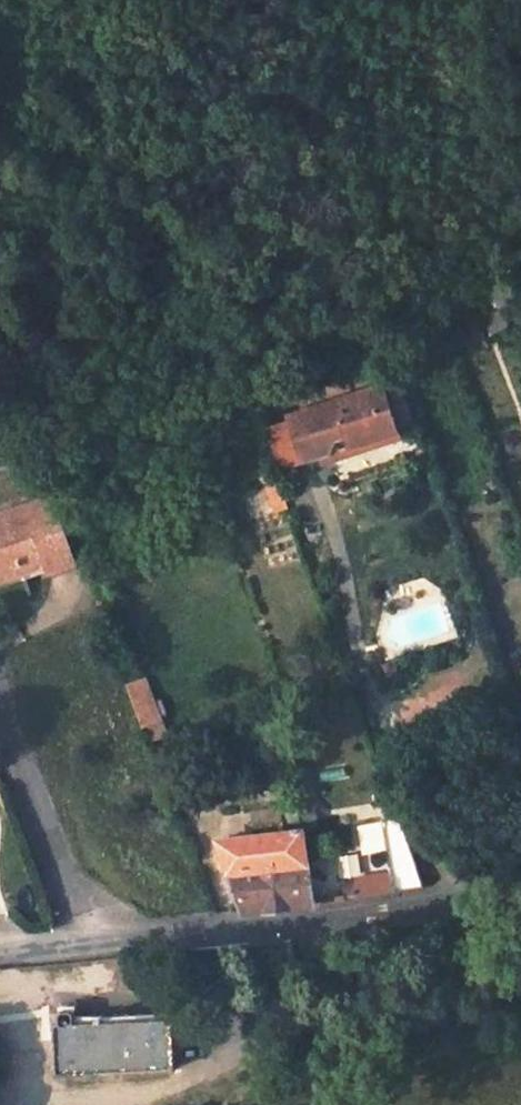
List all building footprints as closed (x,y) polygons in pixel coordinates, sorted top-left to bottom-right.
[(520,327),(520,309),(510,282),(493,288),(499,304),(484,310),(492,330),(509,324),(512,331),(520,327)] [(395,428),(383,380),(287,405),(289,411),(299,453),(317,448),(314,437),(344,429),(348,440),(395,428)] [(299,453),(289,411),(261,418),(276,459),(299,453)] [(317,448),(299,453),(301,461),(397,436),(395,428),(348,440),(344,429),(314,437),(317,448)] [(71,555),(49,492),(0,509),(0,570),(43,556),(46,563),(71,555)] [(427,571),(409,576),(414,594),(423,592),(432,598),(442,580),(427,571)] [(123,682),(139,723),(160,714),(143,675),(123,682)] [(309,901),(303,858),(299,826),(297,802),(280,804),(282,829),(216,837),(241,908),(309,901)] [(388,871),(353,876),(355,894),(424,884),(399,812),(378,815),(388,871)] [(61,1028),(56,1029),(60,1074),(181,1066),(176,1020),(77,1028),(76,1016),(60,1017),(61,1028)]
